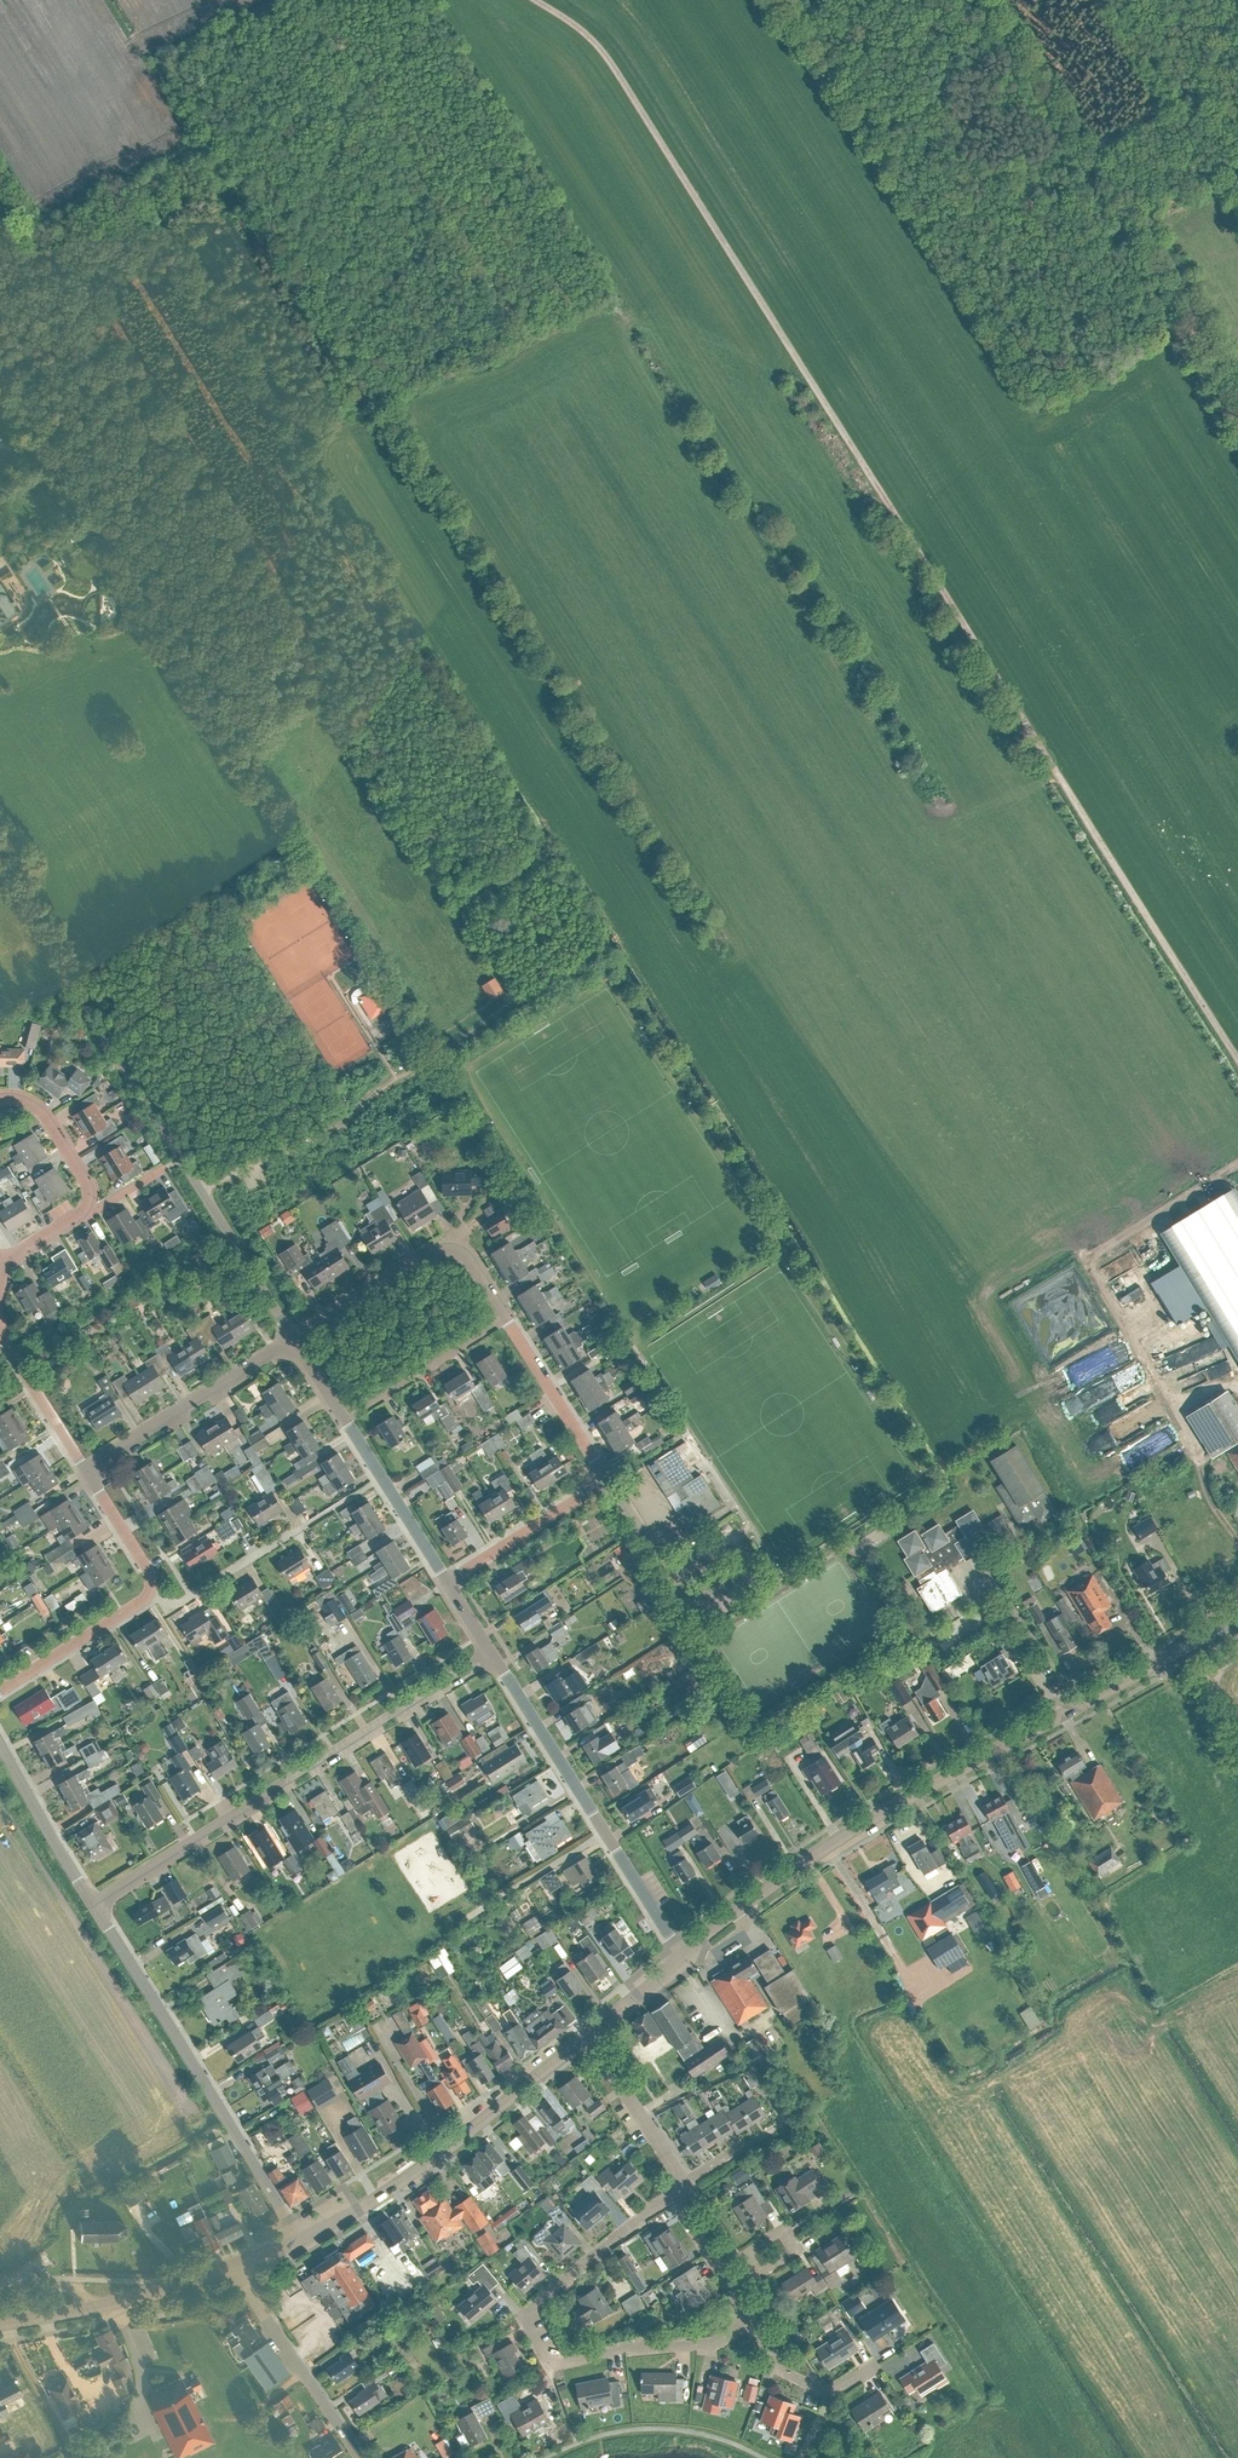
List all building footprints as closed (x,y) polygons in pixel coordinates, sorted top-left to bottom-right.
[(9,619),(9,618),(19,612),(8,596),(0,583),(0,624),(9,619)] [(388,1007),(375,986),(358,997),(371,1017),(388,1007)] [(30,1022),(23,1046),(35,1049),(42,1025),(30,1022)] [(24,1067),(24,1050),(0,1049),(0,1066),(24,1067)] [(69,1081),(50,1066),(38,1081),(58,1096),(66,1085),(79,1094),(89,1080),(76,1071),(69,1081)] [(98,1077),(92,1085),(95,1088),(102,1083),(98,1077)] [(80,1127),(101,1114),(97,1107),(102,1104),(95,1093),(76,1104),(81,1111),(73,1115),(80,1127)] [(101,1114),(80,1127),(87,1138),(95,1134),(99,1140),(117,1129),(110,1118),(105,1121),(101,1114)] [(13,1156),(15,1160),(40,1145),(33,1133),(14,1145),(19,1152),(13,1156)] [(106,1169),(127,1156),(123,1149),(128,1146),(121,1135),(103,1146),(107,1153),(99,1158),(106,1169)] [(47,1157),(40,1145),(15,1160),(17,1164),(24,1160),(28,1168),(47,1157)] [(127,1156),(106,1169),(113,1181),(121,1176),(125,1183),(143,1171),(137,1160),(131,1163),(127,1156)] [(157,1157),(152,1160),(155,1165),(161,1162),(157,1157)] [(470,1184),(481,1183),(480,1166),(468,1167),(469,1171),(442,1173),(444,1194),(471,1193),(470,1184)] [(36,1194),(61,1179),(53,1168),(35,1179),(40,1187),(34,1190),(36,1194)] [(61,1179),(36,1194),(38,1198),(44,1194),(49,1202),(69,1191),(61,1179)] [(429,1203),(437,1198),(428,1184),(397,1203),(413,1229),(436,1214),(429,1203)] [(164,1213),(165,1213),(169,1221),(169,1220),(172,1221),(180,1216),(181,1213),(187,1209),(175,1189),(168,1193),(165,1187),(153,1194),(164,1213)] [(1135,1196),(1138,1203),(1155,1194),(1152,1188),(1135,1196)] [(1229,1188),(1161,1230),(1215,1317),(1206,1322),(1207,1323),(1222,1347),(1230,1342),(1237,1355),(1237,1203),(1229,1188)] [(26,1191),(22,1193),(27,1201),(31,1199),(26,1191)] [(145,1208),(139,1212),(142,1217),(149,1229),(161,1221),(158,1217),(164,1213),(153,1194),(141,1201),(145,1208)] [(482,1221),(492,1236),(510,1225),(504,1215),(514,1208),(506,1195),(491,1204),(497,1213),(482,1221)] [(10,1196),(6,1199),(22,1224),(33,1217),(22,1198),(14,1203),(10,1196)] [(36,1196),(32,1199),(35,1205),(40,1202),(36,1196)] [(6,1199),(2,1201),(6,1207),(0,1211),(0,1215),(10,1231),(22,1224),(6,1199)] [(1130,1219),(1138,1214),(1132,1203),(1124,1208),(1130,1219)] [(394,1221),(383,1204),(366,1214),(371,1222),(359,1229),(373,1251),(375,1254),(375,1253),(374,1251),(394,1238),(386,1225),(394,1221)] [(127,1210),(110,1221),(123,1242),(140,1231),(145,1239),(151,1235),(140,1217),(134,1221),(127,1210)] [(525,1233),(536,1226),(532,1220),(521,1226),(525,1233)] [(332,1241),(345,1233),(338,1221),(325,1229),(332,1241)] [(264,1239),(275,1232),(270,1224),(259,1231),(264,1239)] [(79,1240),(85,1250),(78,1255),(83,1263),(99,1254),(107,1268),(111,1266),(116,1275),(126,1269),(121,1260),(119,1261),(108,1244),(102,1248),(92,1232),(79,1240)] [(519,1257),(525,1253),(532,1249),(529,1243),(522,1248),(514,1250),(509,1242),(492,1253),(501,1268),(519,1257)] [(330,1251),(321,1257),(333,1277),(348,1268),(349,1270),(350,1269),(334,1243),(327,1247),(330,1251)] [(289,1268),(293,1274),(304,1267),(317,1287),(333,1277),(321,1257),(313,1262),(307,1253),(303,1256),(296,1244),(279,1255),(288,1269),(289,1268)] [(71,1273),(78,1269),(65,1248),(51,1257),(54,1262),(43,1269),(53,1286),(72,1275),(71,1273)] [(214,1259),(219,1256),(216,1251),(211,1254),(214,1259)] [(519,1257),(501,1268),(510,1283),(528,1272),(519,1257)] [(544,1280),(556,1272),(552,1266),(540,1273),(544,1280)] [(536,1267),(530,1271),(534,1277),(540,1273),(536,1267)] [(709,1281),(712,1287),(725,1279),(722,1273),(709,1281)] [(78,1278),(85,1290),(91,1287),(84,1275),(78,1278)] [(51,1322),(63,1315),(50,1294),(43,1298),(34,1282),(16,1293),(28,1313),(40,1305),(51,1322)] [(518,1295),(528,1310),(545,1299),(559,1291),(555,1286),(548,1290),(541,1292),(536,1284),(518,1295)] [(559,1291),(545,1299),(528,1310),(537,1325),(555,1314),(550,1306),(556,1302),(555,1300),(562,1296),(559,1291)] [(238,1312),(227,1318),(239,1338),(254,1329),(249,1321),(257,1316),(242,1293),(230,1301),(238,1312)] [(587,1307),(586,1309),(589,1314),(592,1314),(594,1313),(594,1310),(592,1306),(589,1305),(587,1307)] [(210,1314),(198,1321),(209,1338),(217,1333),(220,1339),(225,1347),(239,1338),(227,1318),(217,1325),(210,1314)] [(551,1320),(555,1328),(565,1323),(561,1315),(551,1320)] [(586,1334),(595,1328),(591,1320),(582,1326),(586,1334)] [(193,1340),(183,1346),(195,1366),(209,1357),(204,1349),(201,1343),(209,1338),(198,1321),(186,1329),(193,1340)] [(545,1337),(554,1352),(585,1333),(582,1328),(575,1332),(574,1330),(567,1334),(562,1326),(545,1337)] [(588,1338),(585,1333),(554,1352),(564,1367),(581,1356),(576,1349),(583,1344),(582,1342),(588,1338)] [(591,1358),(606,1349),(602,1343),(587,1352),(591,1358)] [(607,1359),(619,1351),(615,1345),(603,1353),(607,1359)] [(168,1346),(156,1354),(164,1366),(172,1361),(176,1367),(181,1375),(195,1366),(183,1346),(173,1353),(168,1346)] [(492,1385),(506,1376),(492,1353),(478,1362),(492,1385)] [(149,1368),(138,1375),(151,1394),(165,1385),(160,1377),(156,1371),(164,1366),(156,1354),(144,1361),(149,1368)] [(1084,1356),(1068,1364),(1077,1382),(1093,1374),(1084,1356)] [(581,1395),(598,1384),(605,1380),(612,1375),(609,1370),(602,1374),(601,1372),(594,1377),(589,1369),(571,1380),(581,1395)] [(465,1371),(445,1384),(454,1398),(470,1388),(484,1411),(495,1404),(487,1392),(481,1383),(475,1387),(474,1386),(465,1371)] [(1083,1384),(1090,1401),(1119,1390),(1112,1373),(1083,1384)] [(124,1374),(112,1382),(123,1400),(131,1395),(136,1403),(151,1394),(138,1375),(128,1381),(124,1374)] [(106,1394),(82,1409),(87,1417),(89,1415),(97,1428),(120,1413),(113,1400),(118,1397),(109,1382),(110,1381),(106,1375),(97,1381),(101,1386),(106,1394)] [(612,1375),(605,1380),(608,1385),(615,1380),(612,1375)] [(627,1395),(642,1385),(637,1377),(622,1386),(627,1395)] [(262,1411),(287,1395),(279,1382),(262,1392),(268,1401),(259,1407),(262,1411)] [(1111,1411),(1150,1395),(1144,1383),(1106,1399),(1111,1411)] [(608,1399),(598,1384),(581,1395),(590,1410),(608,1399)] [(633,1403),(648,1394),(643,1386),(629,1395),(633,1403)] [(1212,1457),(1237,1441),(1237,1407),(1228,1390),(1186,1416),(1212,1457)] [(432,1393),(413,1404),(421,1418),(422,1417),(427,1424),(439,1417),(448,1431),(459,1424),(452,1413),(446,1416),(440,1406),(432,1393)] [(296,1408),(287,1395),(262,1411),(266,1418),(275,1413),(279,1419),(296,1408)] [(1156,1400),(1113,1420),(1120,1434),(1163,1414),(1156,1400)] [(241,1424),(248,1420),(240,1407),(234,1411),(241,1424)] [(0,1415),(0,1432),(1,1434),(22,1422),(17,1414),(16,1415),(11,1408),(0,1415)] [(510,1424),(522,1417),(517,1409),(504,1416),(510,1424)] [(598,1422),(607,1437),(611,1435),(612,1434),(623,1427),(625,1426),(625,1427),(632,1423),(631,1422),(628,1417),(622,1421),(615,1411),(598,1422)] [(628,1417),(631,1422),(638,1418),(635,1412),(628,1417)] [(522,1429),(534,1421),(529,1413),(517,1421),(522,1429)] [(391,1446),(406,1436),(401,1428),(405,1425),(399,1417),(396,1420),(393,1415),(378,1425),(391,1446)] [(218,1420),(211,1425),(223,1445),(228,1452),(242,1443),(226,1417),(219,1421),(218,1420)] [(642,1423),(638,1418),(631,1422),(632,1423),(634,1427),(642,1423)] [(286,1450),(312,1434),(303,1420),(286,1431),(292,1440),(283,1446),(286,1450)] [(22,1422),(1,1434),(10,1449),(30,1437),(25,1430),(26,1429),(22,1422)] [(625,1427),(625,1426),(623,1427),(612,1434),(611,1435),(607,1437),(617,1452),(634,1441),(628,1431),(634,1427),(632,1423),(625,1427)] [(223,1445),(211,1425),(203,1429),(204,1430),(197,1435),(209,1454),(223,1445)] [(1159,1432),(1165,1443),(1177,1436),(1171,1425),(1159,1432)] [(251,1443),(264,1435),(260,1428),(247,1437),(251,1443)] [(498,1450),(506,1445),(498,1432),(490,1437),(498,1450)] [(297,1448),(303,1458),(320,1447),(312,1434),(286,1450),(289,1454),(297,1448)] [(1136,1458),(1160,1452),(1156,1434),(1131,1440),(1136,1458)] [(652,1442),(648,1435),(635,1443),(639,1449),(652,1442)] [(256,1451),(269,1443),(265,1436),(252,1444),(256,1451)] [(489,1456),(497,1450),(489,1438),(481,1443),(489,1456)] [(191,1457),(199,1452),(191,1440),(183,1445),(191,1457)] [(468,1442),(461,1447),(464,1451),(471,1447),(468,1442)] [(183,1445),(177,1449),(184,1461),(191,1457),(183,1445)] [(244,1450),(253,1465),(254,1466),(262,1461),(252,1445),(244,1450)] [(1056,1512),(1043,1490),(1044,1490),(1016,1445),(990,1461),(1004,1482),(996,1487),(1020,1526),(1036,1516),(1040,1522),(1056,1512)] [(1227,1452),(1237,1470),(1237,1445),(1227,1452)] [(535,1451),(553,1480),(567,1472),(557,1456),(549,1460),(541,1447),(535,1451)] [(694,1479),(675,1447),(647,1465),(666,1496),(676,1490),(682,1500),(687,1508),(695,1521),(720,1504),(719,1502),(701,1474),(694,1479)] [(553,1480),(535,1451),(529,1454),(537,1468),(530,1473),(540,1489),(553,1480)] [(321,1463),(327,1473),(318,1478),(321,1482),(346,1466),(338,1453),(321,1463)] [(44,1460),(40,1454),(21,1466),(14,1470),(23,1484),(50,1467),(45,1460),(44,1460)] [(141,1488),(161,1476),(152,1461),(133,1473),(137,1480),(136,1481),(141,1488)] [(265,1489),(268,1494),(248,1507),(259,1524),(283,1509),(272,1493),(279,1489),(262,1462),(251,1469),(254,1474),(251,1476),(261,1492),(265,1489)] [(434,1462),(419,1472),(424,1478),(439,1469),(434,1462)] [(312,1469),(309,1463),(293,1473),(297,1479),(312,1469)] [(5,1464),(0,1467),(0,1478),(10,1472),(5,1464)] [(448,1482),(456,1477),(448,1464),(440,1470),(448,1482)] [(200,1480),(212,1473),(207,1465),(195,1472),(200,1480)] [(346,1466),(321,1482),(323,1487),(323,1490),(326,1494),(328,1495),(337,1489),(338,1490),(355,1479),(346,1466)] [(30,1480),(39,1494),(58,1482),(54,1475),(55,1475),(50,1467),(23,1484),(30,1480)] [(221,1487),(229,1482),(222,1469),(214,1474),(221,1487)] [(217,1481),(212,1473),(200,1480),(205,1488),(217,1481)] [(161,1476),(141,1488),(146,1496),(147,1495),(151,1502),(178,1485),(174,1478),(166,1483),(161,1476)] [(496,1489),(489,1493),(502,1513),(515,1505),(497,1477),(491,1481),(496,1489)] [(447,1499),(454,1495),(445,1481),(438,1485),(447,1499)] [(356,1505),(374,1496),(370,1488),(352,1497),(356,1505)] [(490,1521),(502,1513),(489,1493),(483,1497),(478,1489),(472,1493),(490,1521)] [(296,1515),(306,1509),(298,1496),(288,1502),(296,1515)] [(184,1498),(159,1514),(163,1521),(162,1522),(167,1529),(187,1517),(193,1513),(184,1498)] [(50,1530),(58,1525),(78,1513),(74,1505),(73,1506),(68,1499),(41,1516),(50,1530)] [(15,1514),(18,1519),(34,1509),(29,1501),(13,1511),(15,1514)] [(351,1531),(377,1515),(369,1501),(357,1508),(353,1502),(339,1512),(343,1518),(352,1513),(358,1521),(349,1527),(351,1531)] [(225,1521),(237,1513),(232,1505),(220,1513),(225,1521)] [(34,1509),(18,1519),(23,1527),(39,1517),(34,1509)] [(961,1592),(946,1567),(963,1557),(965,1559),(981,1549),(971,1533),(982,1526),(972,1510),(956,1520),(958,1524),(943,1533),(938,1524),(926,1531),(923,1525),(914,1530),(898,1540),(908,1556),(904,1558),(914,1575),(915,1574),(921,1584),(916,1588),(930,1611),(961,1592)] [(452,1544),(467,1535),(457,1519),(456,1519),(451,1511),(444,1515),(449,1523),(442,1528),(452,1544)] [(78,1513),(58,1525),(63,1532),(56,1537),(61,1544),(67,1540),(86,1528),(82,1521),(83,1520),(78,1513)] [(983,1525),(995,1542),(1013,1531),(1001,1513),(983,1525)] [(0,1524),(0,1530),(18,1519),(15,1514),(0,1524)] [(377,1515),(351,1531),(354,1535),(363,1529),(368,1539),(385,1528),(377,1515)] [(1149,1516),(1132,1526),(1140,1539),(1157,1529),(1149,1516)] [(177,1543),(196,1531),(187,1517),(167,1529),(171,1537),(172,1536),(177,1543)] [(223,1540),(237,1532),(229,1519),(216,1528),(223,1540)] [(630,1536),(619,1543),(630,1561),(641,1554),(630,1536)] [(191,1568),(216,1552),(208,1539),(183,1555),(191,1568)] [(376,1570),(401,1553),(393,1540),(376,1551),(382,1560),(373,1566),(376,1570)] [(351,1558),(363,1550),(359,1543),(346,1552),(351,1558)] [(101,1551),(97,1544),(78,1556),(78,1558),(74,1560),(77,1566),(82,1563),(87,1571),(107,1558),(102,1550),(101,1551)] [(50,1562),(62,1554),(57,1546),(45,1554),(50,1562)] [(288,1579),(310,1565),(299,1548),(277,1562),(288,1579)] [(355,1565),(368,1557),(364,1551),(351,1559),(355,1565)] [(401,1553),(376,1570),(378,1574),(387,1568),(393,1577),(410,1567),(401,1553)] [(67,1562),(62,1554),(50,1562),(55,1570),(67,1562)] [(498,1595),(501,1593),(506,1600),(525,1587),(519,1578),(536,1568),(529,1556),(511,1568),(515,1574),(508,1578),(506,1575),(492,1584),(498,1595)] [(1150,1564),(1147,1559),(1132,1568),(1138,1577),(1136,1578),(1142,1587),(1145,1585),(1150,1592),(1168,1581),(1162,1571),(1169,1567),(1162,1557),(1150,1564)] [(96,1585),(115,1573),(111,1566),(112,1566),(107,1558),(87,1571),(96,1585)] [(29,1561),(26,1570),(33,1572),(35,1563),(29,1561)] [(748,1580),(743,1567),(728,1573),(733,1586),(748,1580)] [(323,1588),(336,1580),(329,1568),(315,1576),(323,1588)] [(1095,1634),(1111,1624),(1103,1610),(1111,1605),(1092,1574),(1066,1590),(1086,1623),(1087,1622),(1095,1634)] [(240,1609),(263,1595),(252,1577),(230,1591),(240,1609)] [(377,1596),(388,1589),(384,1582),(372,1590),(377,1596)] [(543,1608),(553,1601),(545,1588),(531,1597),(534,1604),(533,1605),(532,1604),(516,1615),(524,1629),(541,1618),(537,1611),(543,1607),(543,1608)] [(332,1589),(324,1594),(327,1599),(334,1594),(332,1589)] [(32,1595),(36,1601),(42,1597),(38,1591),(32,1595)] [(51,1610),(59,1605),(52,1593),(44,1598),(51,1610)] [(652,1594),(643,1599),(647,1605),(655,1600),(652,1594)] [(1068,1622),(1076,1617),(1063,1596),(1055,1601),(1068,1622)] [(46,1604),(42,1597),(36,1601),(40,1607),(46,1604)] [(75,1599),(65,1605),(69,1612),(79,1605),(75,1599)] [(334,1599),(322,1607),(327,1615),(333,1625),(345,1617),(334,1599)] [(276,1618),(284,1613),(277,1600),(268,1606),(276,1618)] [(405,1627),(418,1619),(432,1642),(447,1633),(439,1620),(441,1619),(435,1609),(422,1616),(415,1607),(414,1608),(410,1601),(394,1611),(405,1627)] [(1036,1602),(1028,1607),(1038,1623),(1045,1619),(1036,1602)] [(967,1629),(985,1617),(977,1604),(958,1615),(967,1629)] [(200,1636),(208,1631),(215,1643),(228,1634),(217,1617),(210,1622),(202,1609),(193,1614),(195,1617),(182,1625),(194,1644),(202,1639),(200,1636)] [(393,1627),(400,1622),(394,1612),(386,1617),(393,1627)] [(1076,1645),(1064,1626),(1068,1624),(1061,1612),(1046,1621),(1049,1628),(1064,1652),(1076,1645)] [(669,1613),(662,1617),(671,1631),(678,1627),(669,1613)] [(574,1614),(563,1620),(567,1626),(577,1620),(574,1614)] [(542,1621),(548,1629),(553,1626),(548,1617),(542,1621)] [(144,1626),(162,1656),(168,1652),(160,1639),(167,1634),(157,1618),(144,1626)] [(615,1619),(608,1624),(612,1631),(619,1626),(615,1619)] [(561,1621),(553,1626),(548,1629),(553,1637),(565,1629),(561,1621)] [(162,1656),(144,1626),(130,1635),(140,1651),(147,1646),(156,1660),(162,1656)] [(387,1653),(395,1666),(411,1655),(404,1645),(406,1644),(400,1634),(399,1634),(395,1628),(387,1633),(391,1640),(384,1644),(389,1651),(387,1653)] [(888,1650),(907,1638),(901,1629),(882,1641),(888,1650)] [(4,1640),(3,1640),(8,1637),(5,1632),(0,1635),(0,1634),(0,1642),(4,1640)] [(1004,1657),(1014,1651),(1007,1640),(1001,1644),(1003,1649),(997,1652),(998,1655),(980,1666),(992,1685),(1013,1672),(1004,1657)] [(550,1642),(539,1649),(538,1647),(526,1654),(536,1671),(559,1656),(550,1642)] [(105,1651),(122,1678),(128,1674),(123,1667),(121,1669),(118,1665),(128,1659),(118,1643),(105,1651)] [(264,1660),(273,1654),(267,1644),(258,1650),(264,1660)] [(362,1686),(376,1678),(366,1662),(367,1662),(356,1644),(335,1658),(339,1664),(345,1660),(362,1686)] [(576,1664),(593,1654),(588,1647),(572,1658),(576,1664)] [(226,1655),(233,1665),(242,1659),(236,1649),(226,1655)] [(91,1659),(96,1667),(80,1678),(93,1698),(101,1692),(93,1681),(101,1675),(111,1669),(114,1673),(111,1675),(115,1682),(122,1678),(105,1651),(91,1659)] [(322,1669),(328,1665),(319,1651),(313,1655),(322,1669)] [(1057,1660),(1052,1651),(1045,1655),(1049,1664),(1057,1660)] [(187,1679),(199,1672),(190,1657),(184,1661),(189,1669),(184,1673),(187,1679)] [(885,1669),(892,1664),(889,1660),(882,1664),(885,1669)] [(930,1664),(922,1669),(935,1690),(943,1685),(930,1664)] [(575,1671),(569,1667),(556,1674),(558,1677),(545,1685),(555,1700),(571,1690),(573,1692),(586,1684),(577,1669),(575,1671)] [(666,1673),(670,1681),(677,1676),(673,1669),(666,1673)] [(879,1674),(875,1669),(869,1673),(872,1678),(879,1674)] [(1044,1676),(1051,1692),(1066,1685),(1058,1669),(1044,1676)] [(221,1676),(221,1680),(223,1683),(230,1682),(231,1678),(229,1675),(225,1674),(221,1676)] [(677,1676),(670,1681),(675,1688),(682,1683),(677,1676)] [(161,1695),(169,1690),(161,1677),(153,1683),(161,1695)] [(326,1709),(341,1699),(327,1677),(312,1687),(326,1709)] [(901,1704),(911,1698),(899,1679),(889,1685),(901,1704)] [(945,1684),(956,1708),(962,1705),(952,1681),(945,1684)] [(151,1701),(159,1696),(151,1683),(143,1689),(151,1701)] [(56,1695),(65,1709),(81,1699),(73,1686),(66,1690),(65,1689),(56,1695)] [(916,1691),(920,1698),(924,1704),(922,1705),(926,1712),(928,1711),(935,1721),(944,1715),(937,1705),(939,1704),(934,1697),(932,1698),(924,1686),(916,1691)] [(24,1723),(55,1704),(45,1689),(15,1708),(24,1723)] [(288,1691),(271,1701),(277,1710),(283,1720),(278,1723),(283,1731),(288,1729),(290,1732),(306,1722),(298,1709),(299,1709),(294,1700),(288,1691)] [(236,1701),(247,1719),(260,1710),(249,1693),(236,1701)] [(472,1698),(462,1704),(471,1720),(475,1726),(495,1713),(491,1707),(492,1707),(483,1693),(473,1700),(472,1698)] [(589,1726),(596,1722),(589,1710),(593,1707),(586,1695),(574,1702),(577,1707),(565,1715),(575,1732),(588,1723),(589,1726)] [(94,1700),(63,1717),(68,1726),(92,1712),(93,1715),(100,1712),(94,1700)] [(814,1721),(822,1716),(815,1706),(807,1711),(814,1721)] [(220,1707),(215,1711),(220,1719),(225,1715),(220,1707)] [(457,1739),(463,1735),(449,1712),(432,1723),(443,1741),(453,1734),(457,1739)] [(917,1733),(906,1716),(893,1724),(889,1717),(878,1724),(884,1733),(888,1731),(897,1746),(917,1733)] [(179,1718),(172,1721),(178,1730),(184,1726),(179,1718)] [(838,1757),(850,1749),(852,1751),(852,1753),(853,1756),(855,1757),(862,1767),(874,1759),(870,1753),(879,1748),(867,1730),(863,1733),(856,1722),(828,1740),(838,1757)] [(170,1723),(164,1726),(169,1734),(175,1731),(170,1723)] [(256,1753),(270,1744),(262,1733),(264,1732),(258,1723),(243,1733),(256,1753)] [(608,1753),(619,1746),(604,1723),(593,1730),(597,1736),(583,1745),(594,1762),(608,1753)] [(42,1754),(63,1742),(59,1736),(67,1731),(63,1725),(35,1741),(42,1754)] [(696,1745),(709,1735),(704,1729),(691,1739),(696,1745)] [(810,1756),(820,1750),(812,1738),(814,1737),(811,1731),(799,1739),(810,1756)] [(412,1762),(416,1759),(419,1763),(431,1755),(417,1732),(400,1743),(412,1762)] [(172,1757),(177,1766),(180,1771),(170,1777),(183,1799),(199,1788),(188,1770),(191,1768),(181,1752),(187,1748),(178,1734),(170,1739),(178,1753),(172,1757)] [(472,1757),(481,1751),(470,1734),(461,1740),(472,1757)] [(483,1752),(490,1747),(482,1735),(475,1739),(483,1752)] [(207,1749),(214,1759),(207,1763),(216,1778),(237,1765),(228,1750),(222,1740),(207,1749)] [(63,1742),(42,1754),(49,1767),(78,1751),(74,1744),(66,1749),(63,1742)] [(85,1758),(97,1751),(92,1742),(79,1749),(85,1758)] [(140,1745),(140,1749),(142,1752),(145,1752),(148,1750),(149,1747),(147,1744),(143,1743),(140,1745)] [(496,1780),(526,1761),(515,1744),(499,1755),(495,1749),(482,1757),(496,1780)] [(195,1760),(202,1755),(196,1745),(189,1749),(195,1760)] [(616,1766),(602,1775),(613,1792),(626,1784),(629,1789),(638,1783),(629,1768),(627,1766),(637,1760),(631,1749),(621,1756),(624,1761),(616,1766)] [(645,1756),(648,1759),(639,1767),(643,1770),(658,1756),(652,1750),(645,1756)] [(102,1760),(97,1751),(85,1758),(90,1768),(102,1760)] [(1094,1819),(1122,1802),(1099,1764),(1083,1774),(1080,1769),(1085,1765),(1077,1751),(1057,1763),(1066,1777),(1069,1775),(1072,1780),(1070,1781),(1094,1819)] [(392,1787),(403,1780),(399,1775),(400,1775),(385,1752),(370,1762),(381,1779),(386,1776),(392,1787)] [(893,1753),(887,1754),(890,1765),(896,1763),(893,1753)] [(811,1777),(821,1793),(840,1781),(829,1765),(824,1756),(803,1770),(808,1779),(811,1777)] [(445,1780),(453,1775),(443,1759),(435,1764),(445,1780)] [(66,1797),(86,1785),(83,1779),(91,1774),(87,1768),(58,1784),(66,1797)] [(355,1771),(340,1780),(356,1807),(361,1814),(374,1806),(381,1816),(389,1811),(383,1801),(381,1798),(377,1791),(370,1781),(364,1785),(355,1771)] [(726,1771),(717,1776),(721,1782),(730,1777),(726,1771)] [(444,1791),(463,1778),(460,1773),(441,1785),(444,1791)] [(689,1777),(673,1787),(680,1797),(695,1787),(689,1777)] [(410,1798),(420,1792),(411,1779),(402,1785),(410,1798)] [(530,1807),(548,1796),(537,1779),(512,1795),(518,1805),(517,1806),(523,1816),(532,1810),(530,1807)] [(757,1797),(771,1788),(766,1779),(751,1788),(757,1797)] [(1065,1794),(1070,1791),(1063,1780),(1058,1783),(1065,1794)] [(143,1820),(148,1827),(163,1818),(153,1801),(160,1796),(151,1781),(142,1786),(148,1796),(134,1805),(139,1812),(138,1813),(137,1816),(140,1820),(142,1820),(143,1820)] [(427,1781),(417,1787),(421,1794),(431,1788),(427,1781)] [(99,1804),(120,1792),(115,1784),(101,1792),(98,1787),(90,1792),(86,1785),(66,1797),(73,1810),(96,1797),(99,1804)] [(636,1794),(638,1797),(622,1807),(630,1820),(648,1809),(647,1807),(654,1803),(652,1801),(657,1798),(650,1786),(636,1794)] [(892,1797),(886,1786),(865,1799),(871,1810),(892,1797)] [(779,1820),(789,1814),(777,1794),(776,1795),(772,1789),(763,1795),(767,1801),(766,1801),(771,1809),(772,1808),(779,1820)] [(334,1816),(339,1813),(325,1790),(310,1799),(321,1817),(330,1811),(334,1816)] [(694,1798),(701,1811),(709,1806),(703,1794),(694,1798)] [(1001,1794),(991,1800),(1012,1837),(1016,1845),(1018,1847),(1022,1851),(1029,1845),(1012,1815),(1018,1811),(1012,1798),(1005,1802),(1001,1794)] [(120,1815),(117,1811),(111,1800),(96,1810),(105,1824),(120,1815)] [(991,1800),(982,1805),(990,1821),(995,1818),(996,1820),(994,1821),(998,1828),(1005,1841),(1010,1851),(1018,1847),(1016,1845),(1015,1844),(1012,1837),(991,1800)] [(295,1809),(279,1818),(283,1824),(281,1826),(289,1840),(284,1843),(291,1854),(283,1859),(292,1874),(304,1866),(296,1852),(296,1851),(294,1848),(313,1836),(310,1831),(309,1831),(295,1809)] [(456,1809),(442,1819),(447,1828),(462,1818),(456,1809)] [(1036,1810),(1022,1817),(1031,1835),(1045,1827),(1036,1810)] [(351,1832),(358,1827),(348,1811),(341,1816),(351,1832)] [(750,1837),(758,1832),(750,1820),(749,1821),(745,1815),(736,1820),(740,1827),(735,1830),(742,1841),(745,1840),(746,1841),(751,1838),(750,1837)] [(963,1815),(954,1820),(974,1858),(981,1854),(974,1841),(972,1842),(967,1833),(972,1830),(963,1815)] [(444,1831),(450,1842),(475,1826),(468,1816),(444,1831)] [(558,1849),(555,1845),(572,1835),(562,1818),(550,1825),(546,1819),(528,1831),(525,1833),(542,1859),(558,1849)] [(967,1861),(974,1858),(954,1820),(944,1825),(952,1841),(957,1838),(961,1845),(959,1846),(967,1861)] [(97,1859),(112,1849),(96,1822),(76,1834),(91,1858),(95,1856),(97,1859)] [(389,1830),(394,1837),(405,1828),(400,1822),(389,1830)] [(706,1866),(721,1857),(711,1842),(706,1846),(690,1822),(678,1830),(685,1841),(689,1838),(697,1851),(706,1866)] [(265,1827),(249,1837),(264,1860),(268,1866),(283,1857),(279,1850),(265,1827)] [(669,1851),(683,1841),(677,1831),(663,1840),(669,1851)] [(515,1850),(526,1843),(519,1832),(508,1839),(515,1850)] [(323,1856),(332,1851),(322,1835),(313,1840),(323,1856)] [(923,1873),(945,1861),(938,1848),(929,1854),(928,1851),(921,1839),(908,1847),(923,1873)] [(233,1879),(249,1869),(235,1846),(219,1856),(233,1879)] [(1098,1875),(1120,1861),(1111,1846),(1088,1860),(1098,1875)] [(683,1881),(695,1874),(685,1857),(680,1850),(672,1854),(677,1862),(673,1865),(683,1881)] [(582,1885),(598,1876),(586,1856),(570,1866),(564,1870),(573,1884),(579,1881),(582,1885)] [(1021,1865),(1028,1878),(1037,1874),(1029,1861),(1021,1865)] [(883,1871),(866,1882),(873,1894),(872,1895),(876,1902),(886,1897),(884,1893),(900,1884),(895,1875),(897,1873),(891,1864),(882,1869),(883,1871)] [(553,1869),(542,1876),(546,1882),(557,1875),(553,1869)] [(984,1871),(976,1876),(990,1898),(999,1893),(984,1871)] [(1012,1871),(1003,1876),(1011,1890),(1020,1885),(1012,1871)] [(173,1903),(186,1895),(176,1877),(163,1885),(173,1903)] [(948,1891),(931,1900),(942,1918),(959,1908),(969,1902),(958,1885),(948,1891)] [(214,1886),(207,1891),(212,1900),(219,1895),(214,1886)] [(152,1902),(151,1901),(139,1908),(140,1909),(132,1913),(138,1924),(151,1917),(152,1918),(159,1914),(171,1907),(164,1895),(152,1902)] [(931,1900),(906,1915),(922,1940),(926,1948),(939,1969),(964,1954),(951,1933),(936,1942),(932,1934),(946,1925),(942,1918),(931,1900)] [(211,1927),(228,1916),(220,1904),(204,1915),(211,1927)] [(261,1904),(256,1907),(263,1917),(267,1914),(261,1904)] [(592,1905),(583,1911),(577,1915),(584,1925),(590,1921),(599,1915),(592,1905)] [(250,1929),(262,1922),(256,1912),(252,1914),(249,1910),(241,1915),(250,1929)] [(975,1911),(965,1917),(973,1932),(984,1926),(975,1911)] [(563,1921),(571,1933),(580,1926),(571,1914),(563,1921)] [(522,1923),(529,1934),(530,1937),(540,1930),(539,1928),(542,1926),(535,1915),(522,1923)] [(786,1933),(794,1945),(804,1939),(806,1941),(812,1937),(807,1929),(814,1925),(810,1919),(800,1924),(798,1920),(791,1925),(793,1928),(786,1933)] [(610,1947),(609,1948),(618,1961),(633,1951),(623,1937),(622,1938),(615,1927),(602,1936),(610,1947)] [(543,1949),(558,1940),(550,1928),(535,1937),(543,1949)] [(207,1951),(200,1942),(195,1933),(186,1939),(185,1938),(167,1950),(176,1964),(187,1957),(190,1962),(207,1951)] [(591,1981),(605,1971),(594,1955),(599,1951),(587,1934),(579,1940),(588,1954),(577,1962),(591,1981)] [(834,1962),(842,1956),(834,1944),(826,1949),(834,1962)] [(451,1973),(456,1969),(443,1948),(430,1956),(437,1967),(444,1963),(451,1973)] [(790,2023),(817,2007),(793,1968),(785,1973),(770,1949),(754,1959),(769,1983),(765,1986),(781,2012),(782,2011),(790,2023)] [(737,2024),(767,2006),(750,1978),(748,1979),(746,1976),(757,1970),(748,1954),(727,1967),(728,1969),(710,1980),(737,2024)] [(241,1973),(237,1968),(243,1964),(237,1955),(232,1959),(209,1973),(217,1987),(198,1998),(215,2024),(226,2016),(230,2022),(240,2016),(232,2003),(229,2004),(226,2000),(236,1993),(228,1981),(241,1973)] [(513,1956),(498,1967),(506,1978),(521,1966),(513,1956)] [(569,1996),(582,1987),(570,1970),(564,1962),(557,1967),(563,1975),(557,1979),(569,1996)] [(547,1996),(556,1989),(551,1982),(542,1989),(547,1996)] [(909,1984),(902,1987),(911,2006),(918,2003),(909,1984)] [(372,2000),(361,2007),(365,2013),(376,2006),(372,2000)] [(694,2077),(729,2053),(718,2037),(701,2049),(668,2000),(651,2011),(676,2049),(677,2048),(684,2061),(694,2077)] [(409,2011),(418,2028),(429,2022),(425,2015),(428,2013),(423,2004),(409,2011)] [(568,2024),(575,2019),(563,2004),(551,2014),(550,2012),(552,2011),(550,2008),(548,2010),(547,2009),(527,2025),(533,2033),(529,2036),(537,2048),(564,2027),(558,2020),(563,2017),(568,2024)] [(502,2013),(506,2019),(511,2027),(503,2032),(521,2058),(536,2049),(519,2022),(510,2008),(502,2013)] [(269,2009),(256,2017),(261,2025),(274,2016),(269,2009)] [(644,2045),(662,2033),(648,2011),(629,2023),(644,2045)] [(502,2027),(492,2013),(485,2018),(494,2032),(502,2027)] [(441,2014),(433,2018),(448,2042),(449,2042),(455,2038),(441,2014)] [(257,2040),(265,2035),(259,2025),(228,2045),(238,2060),(260,2046),(257,2040)] [(327,2027),(319,2031),(323,2037),(330,2032),(327,2027)] [(499,2071),(514,2061),(507,2049),(503,2052),(495,2039),(489,2043),(481,2031),(476,2035),(499,2071)] [(412,2033),(395,2042),(410,2066),(418,2062),(425,2058),(426,2057),(424,2054),(421,2050),(417,2043),(412,2033)] [(455,2038),(449,2042),(457,2055),(464,2050),(456,2037),(455,2038)] [(426,2038),(417,2043),(421,2050),(424,2054),(432,2049),(426,2038)] [(752,2039),(744,2044),(752,2057),(760,2052),(752,2039)] [(831,2052),(824,2039),(818,2043),(825,2056),(831,2052)] [(494,2075),(485,2060),(480,2054),(485,2051),(478,2040),(470,2046),(474,2052),(462,2059),(465,2064),(464,2064),(472,2076),(476,2073),(482,2082),(494,2075)] [(633,2051),(639,2062),(646,2058),(639,2047),(637,2044),(630,2047),(633,2051)] [(269,2061),(280,2054),(276,2048),(265,2054),(269,2061)] [(442,2056),(447,2066),(439,2071),(450,2088),(452,2086),(460,2098),(472,2091),(464,2079),(468,2077),(457,2059),(457,2060),(451,2050),(442,2056)] [(425,2058),(418,2062),(428,2079),(419,2084),(425,2093),(427,2092),(438,2110),(453,2102),(441,2082),(436,2074),(435,2075),(425,2058)] [(256,2088),(288,2068),(285,2062),(275,2069),(271,2063),(264,2068),(249,2077),(256,2088)] [(401,2123),(387,2100),(386,2101),(378,2088),(390,2081),(379,2062),(349,2080),(360,2099),(364,2097),(371,2109),(370,2110),(384,2135),(390,2131),(390,2130),(401,2123)] [(288,2068),(256,2088),(263,2099),(278,2090),(285,2085),(281,2079),(292,2073),(288,2068)] [(593,2116),(604,2107),(598,2099),(595,2102),(589,2094),(575,2076),(559,2088),(574,2106),(582,2100),(588,2107),(587,2108),(593,2116)] [(328,2078),(307,2090),(317,2107),(338,2095),(328,2078)] [(739,2105),(751,2124),(766,2115),(753,2095),(749,2089),(745,2092),(749,2099),(739,2105)] [(708,2119),(720,2138),(734,2128),(720,2107),(721,2107),(715,2098),(711,2100),(718,2112),(708,2119)] [(307,2099),(296,2105),(301,2114),(312,2108),(307,2099)] [(545,2099),(536,2106),(552,2125),(558,2133),(561,2131),(566,2126),(563,2121),(545,2099)] [(706,2146),(720,2138),(708,2119),(699,2125),(694,2118),(690,2113),(692,2112),(686,2102),(682,2104),(680,2102),(678,2103),(690,2121),(706,2146)] [(725,2104),(721,2107),(720,2107),(734,2128),(737,2133),(751,2124),(739,2105),(730,2111),(725,2104)] [(360,2159),(376,2150),(362,2126),(361,2126),(355,2115),(347,2120),(353,2131),(346,2135),(360,2159)] [(523,2115),(513,2123),(521,2133),(518,2136),(522,2141),(522,2142),(529,2151),(543,2140),(536,2131),(523,2115)] [(692,2156),(706,2146),(690,2121),(686,2123),(690,2130),(680,2137),(692,2156)] [(587,2133),(596,2133),(597,2124),(588,2123),(587,2133)] [(550,2146),(556,2141),(544,2125),(538,2130),(550,2146)] [(296,2150),(307,2143),(300,2131),(289,2138),(296,2150)] [(586,2138),(581,2142),(585,2148),(590,2144),(586,2138)] [(226,2142),(209,2151),(219,2170),(236,2161),(226,2142)] [(338,2176),(351,2167),(340,2150),(335,2142),(327,2146),(332,2155),(327,2158),(338,2176)] [(489,2142),(476,2152),(478,2154),(484,2161),(482,2163),(488,2170),(490,2169),(495,2165),(503,2175),(509,2169),(502,2160),(502,2159),(489,2142)] [(311,2149),(307,2143),(296,2150),(300,2156),(311,2149)] [(552,2157),(563,2165),(567,2159),(557,2151),(552,2157)] [(292,2152),(286,2156),(290,2162),(293,2160),(294,2156),(292,2152)] [(476,2155),(464,2165),(477,2182),(483,2190),(495,2180),(489,2172),(488,2170),(482,2163),(484,2161),(478,2154),(476,2155)] [(315,2190),(331,2180),(318,2159),(302,2169),(315,2190)] [(642,2178),(628,2162),(614,2174),(609,2167),(597,2177),(607,2189),(613,2185),(623,2197),(630,2191),(629,2189),(642,2178)] [(533,2183),(519,2165),(511,2171),(526,2189),(533,2183)] [(290,2206),(310,2194),(298,2176),(289,2181),(286,2175),(284,2176),(277,2166),(268,2172),(290,2206)] [(745,2168),(736,2173),(742,2182),(750,2177),(745,2168)] [(227,2185),(236,2180),(230,2170),(221,2174),(227,2185)] [(811,2190),(820,2184),(811,2170),(796,2180),(794,2177),(776,2189),(790,2210),(808,2198),(803,2191),(809,2187),(811,2190)] [(609,2210),(596,2193),(602,2187),(591,2174),(580,2183),(589,2194),(572,2209),(569,2205),(568,2206),(587,2228),(588,2228),(587,2227),(608,2209),(609,2210)] [(748,2198),(734,2207),(747,2227),(766,2216),(759,2204),(765,2201),(753,2182),(742,2189),(748,2198)] [(256,2215),(267,2209),(251,2183),(238,2191),(247,2207),(250,2205),(256,2215)] [(225,2204),(233,2200),(227,2187),(219,2191),(225,2204)] [(480,2203),(486,2198),(477,2187),(471,2191),(480,2203)] [(413,2200),(422,2214),(418,2217),(435,2241),(443,2235),(444,2238),(463,2225),(458,2219),(463,2216),(473,2231),(488,2221),(471,2195),(456,2205),(456,2206),(452,2209),(444,2198),(439,2203),(429,2189),(413,2200)] [(208,2251),(219,2246),(203,2213),(207,2211),(203,2201),(190,2207),(196,2220),(194,2221),(198,2230),(196,2231),(198,2236),(200,2235),(208,2251)] [(561,2258),(579,2243),(565,2226),(571,2221),(557,2204),(548,2212),(560,2227),(552,2234),(545,2226),(536,2233),(534,2236),(534,2239),(536,2242),(538,2243),(541,2243),(544,2242),(546,2240),(561,2258)] [(215,2214),(208,2218),(221,2245),(221,2244),(229,2241),(242,2234),(232,2214),(229,2208),(215,2214)] [(407,2240),(418,2233),(402,2208),(391,2216),(407,2240)] [(499,2217),(491,2223),(496,2230),(505,2224),(499,2217)] [(389,2218),(376,2226),(388,2246),(394,2254),(401,2249),(403,2251),(408,2247),(401,2237),(402,2237),(389,2218)] [(504,2227),(509,2233),(517,2226),(512,2220),(504,2227)] [(117,2241),(126,2235),(125,2226),(116,2221),(79,2222),(79,2232),(80,2242),(117,2241)] [(494,2249),(504,2241),(491,2225),(481,2234),(494,2249)] [(660,2254),(679,2241),(669,2227),(651,2239),(660,2254)] [(334,2319),(344,2313),(349,2320),(375,2303),(368,2293),(367,2294),(351,2270),(355,2267),(360,2273),(363,2271),(354,2257),(362,2251),(374,2243),(367,2232),(351,2242),(343,2252),(343,2251),(339,2250),(326,2259),(324,2257),(321,2257),(320,2260),(321,2261),(312,2268),(314,2272),(302,2280),(312,2296),(319,2291),(322,2296),(320,2297),(328,2310),(334,2319)] [(844,2262),(854,2255),(842,2235),(829,2242),(830,2244),(818,2252),(823,2261),(824,2261),(829,2268),(821,2272),(829,2285),(841,2278),(839,2276),(848,2270),(848,2268),(844,2262)] [(523,2290),(543,2273),(533,2261),(539,2256),(527,2241),(519,2248),(527,2258),(509,2274),(523,2290)] [(669,2268),(688,2256),(679,2241),(660,2254),(669,2268)] [(363,2267),(377,2257),(371,2248),(357,2258),(363,2267)] [(628,2274),(636,2269),(626,2254),(618,2259),(628,2274)] [(431,2277),(443,2269),(436,2256),(423,2264),(431,2277)] [(487,2291),(494,2285),(498,2282),(483,2265),(481,2266),(472,2274),(468,2277),(473,2283),(477,2279),(482,2285),(460,2304),(473,2319),(495,2301),(487,2291)] [(694,2266),(674,2279),(682,2290),(677,2294),(686,2308),(691,2304),(691,2305),(710,2293),(704,2285),(706,2284),(694,2266)] [(816,2294),(827,2287),(819,2274),(813,2278),(807,2267),(782,2283),(792,2299),(812,2287),(816,2294)] [(595,2288),(580,2298),(584,2305),(577,2309),(583,2318),(590,2314),(594,2320),(610,2310),(595,2288)] [(631,2316),(645,2307),(636,2292),(621,2302),(631,2316)] [(849,2317),(866,2307),(857,2293),(841,2303),(849,2317)] [(873,2338),(904,2319),(891,2299),(860,2318),(873,2338)] [(438,2306),(430,2310),(433,2315),(440,2311),(438,2306)] [(265,2390),(289,2373),(266,2341),(253,2351),(247,2343),(257,2336),(245,2319),(231,2329),(232,2331),(231,2332),(234,2337),(236,2336),(240,2341),(231,2348),(240,2360),(243,2359),(265,2390)] [(829,2367),(857,2349),(843,2326),(835,2331),(838,2335),(817,2349),(829,2367)] [(118,2346),(110,2330),(95,2337),(103,2353),(95,2357),(101,2367),(122,2356),(118,2346)] [(357,2346),(368,2339),(363,2332),(352,2339),(357,2346)] [(505,2375),(522,2366),(514,2351),(517,2349),(513,2342),(504,2347),(499,2339),(482,2348),(487,2357),(493,2354),(505,2375)] [(937,2387),(947,2381),(937,2366),(945,2361),(933,2342),(920,2350),(927,2362),(901,2378),(909,2391),(916,2387),(920,2392),(935,2382),(937,2387)] [(336,2381),(359,2366),(348,2351),(340,2357),(342,2359),(328,2368),(336,2381)] [(131,2372),(124,2358),(113,2364),(119,2378),(114,2381),(121,2394),(132,2388),(125,2375),(131,2372)] [(377,2381),(387,2373),(383,2367),(372,2374),(377,2381)] [(681,2400),(683,2378),(675,2378),(675,2373),(641,2373),(641,2392),(672,2392),(672,2400),(681,2400)] [(731,2406),(737,2382),(711,2375),(703,2408),(718,2412),(720,2404),(731,2406)] [(188,2394),(201,2387),(197,2379),(189,2383),(190,2385),(185,2388),(180,2377),(154,2391),(156,2394),(147,2399),(176,2457),(188,2451),(189,2454),(212,2442),(188,2394)] [(612,2406),(620,2404),(618,2380),(608,2381),(607,2378),(576,2384),(581,2407),(611,2401),(612,2406)] [(375,2381),(369,2385),(360,2391),(361,2392),(349,2400),(359,2414),(379,2400),(387,2394),(381,2384),(378,2386),(375,2381)] [(21,2395),(15,2383),(0,2390),(0,2417),(8,2414),(3,2404),(21,2395)] [(82,2410),(68,2383),(50,2392),(63,2419),(82,2410)] [(746,2384),(743,2398),(754,2401),(758,2387),(746,2384)] [(871,2422),(891,2409),(880,2391),(851,2410),(864,2430),(873,2424),(871,2422)] [(513,2394),(498,2403),(510,2423),(515,2420),(523,2434),(549,2419),(540,2404),(536,2398),(530,2402),(521,2407),(513,2394)] [(280,2414),(293,2405),(286,2395),(273,2404),(280,2414)] [(791,2440),(800,2416),(791,2413),(794,2404),(770,2395),(761,2420),(772,2424),(769,2432),(791,2440)] [(473,2411),(456,2419),(462,2432),(456,2435),(463,2449),(470,2445),(486,2437),(477,2419),(483,2416),(477,2403),(470,2406),(473,2411)] [(328,2457),(338,2457),(343,2455),(334,2439),(328,2442),(327,2440),(322,2442),(324,2445),(321,2447),(328,2457)] [(321,2447),(319,2445),(313,2449),(314,2451),(308,2454),(311,2457),(328,2457),(321,2447)] [(409,2447),(389,2457),(416,2457),(409,2447)]
